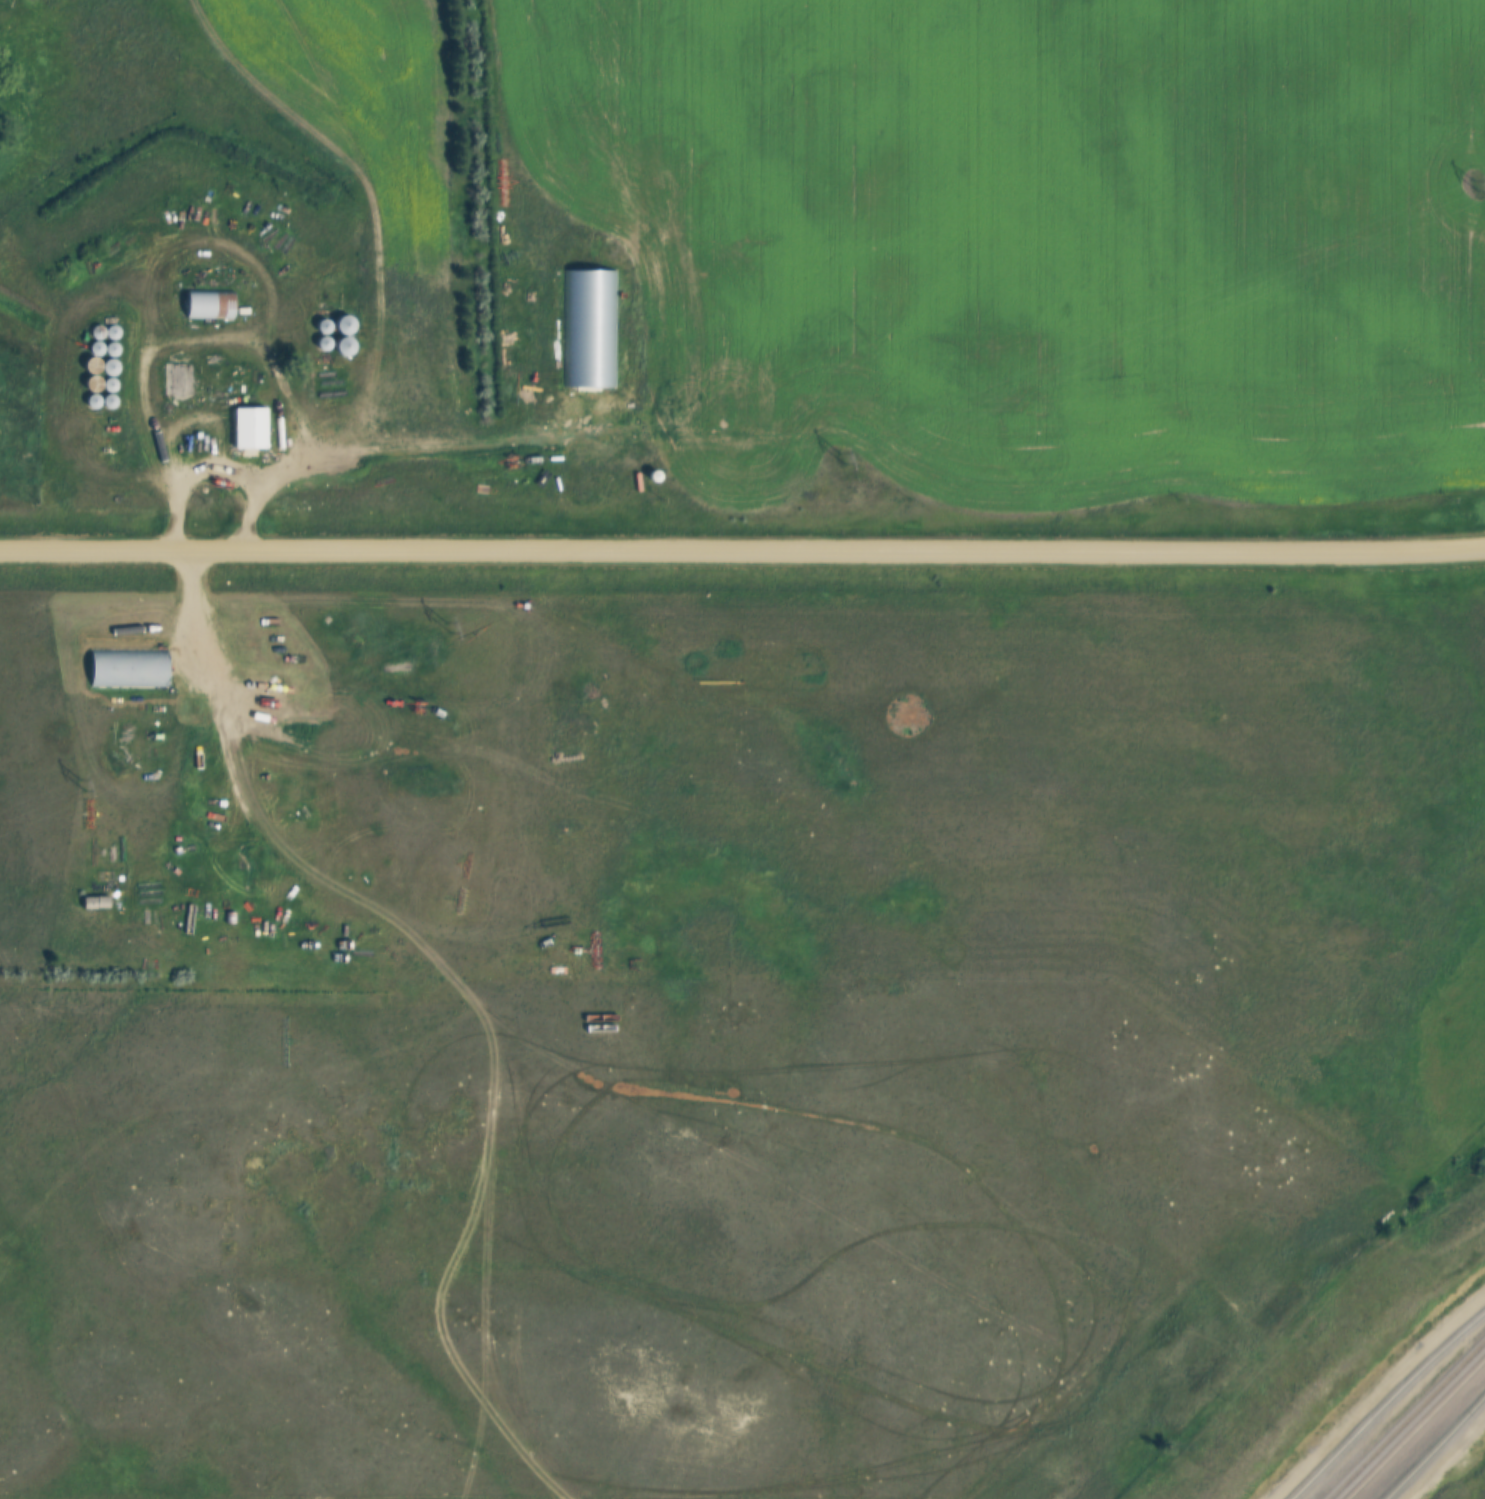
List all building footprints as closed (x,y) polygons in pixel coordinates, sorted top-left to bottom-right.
[(229,318),(229,294),(184,294),(184,318),(229,318)] [(350,353),(347,318),(335,319),(337,339),(334,339),(336,354),(350,353)] [(164,364),(164,396),(185,396),(185,364),(164,364)] [(263,408),(232,408),(232,449),(263,449),(263,408)] [(165,688),(165,656),(89,655),(89,687),(165,688)]
